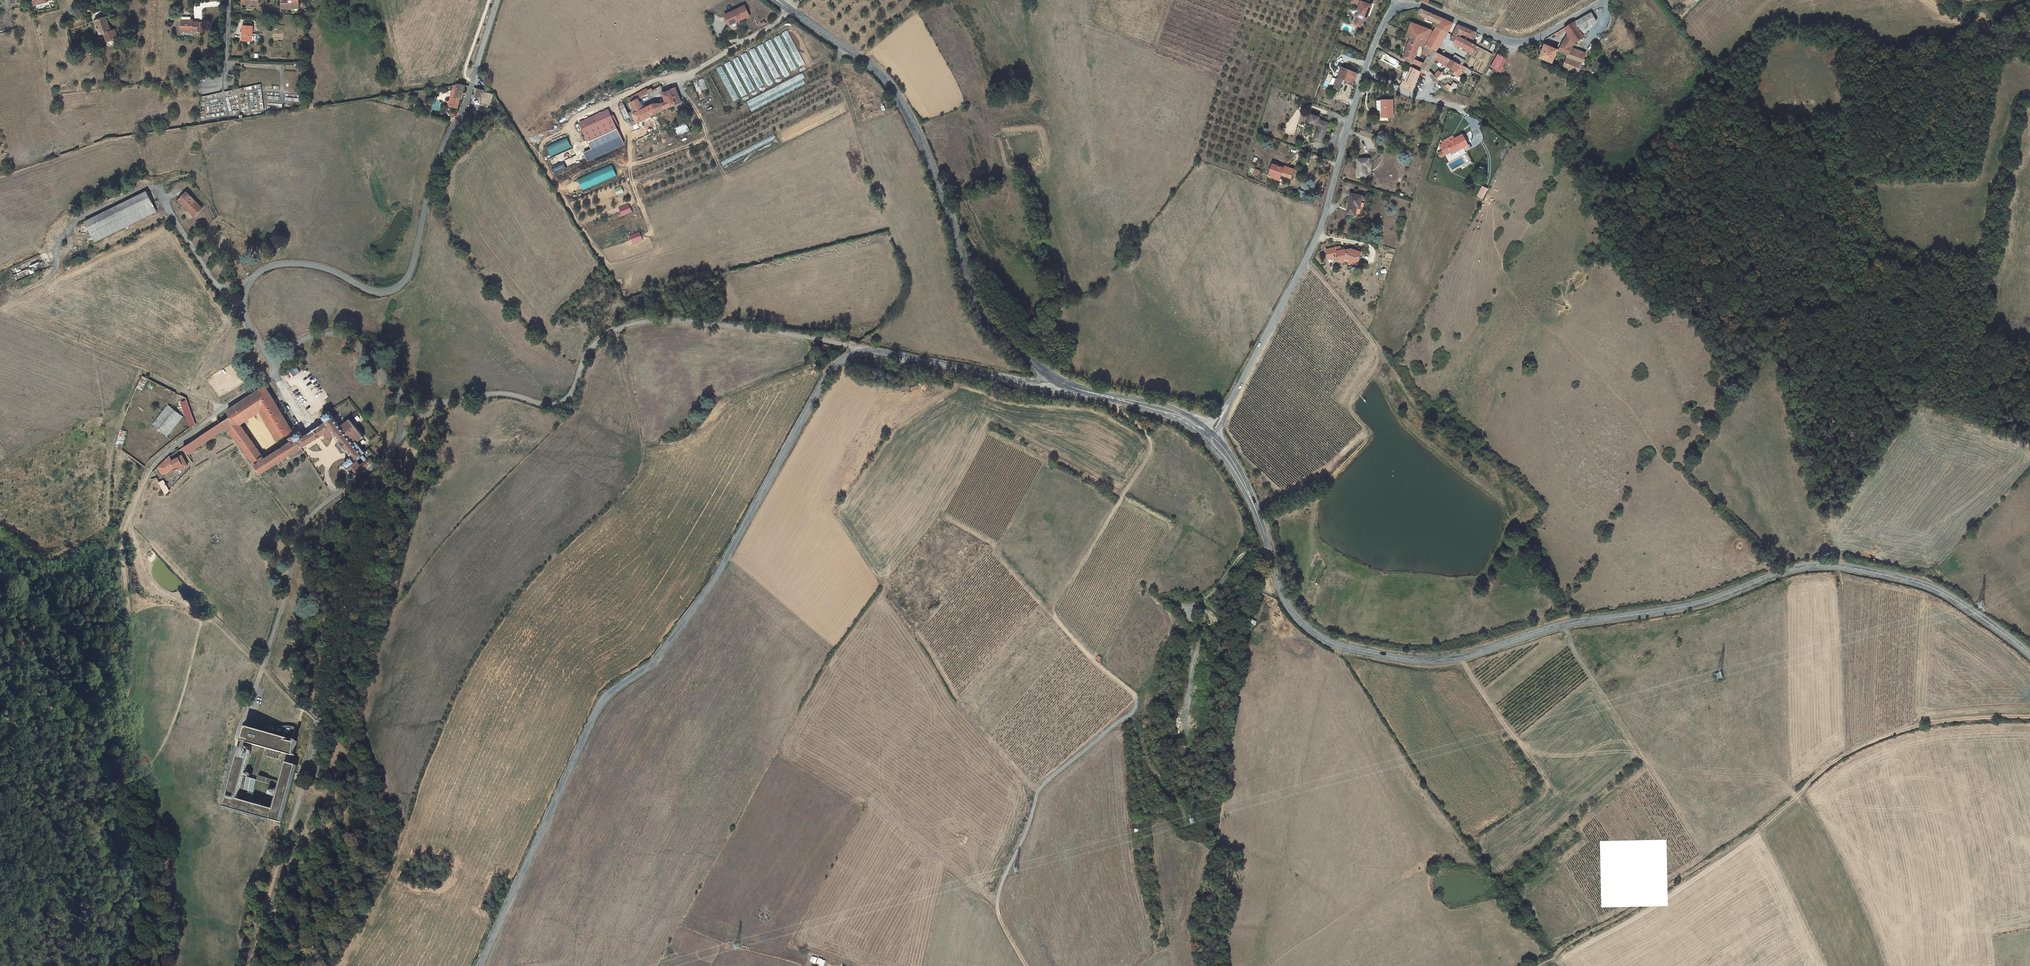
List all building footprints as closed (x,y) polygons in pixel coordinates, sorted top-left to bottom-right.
[(282,9),(299,8),(299,0),(282,0),(282,9)] [(1364,19),(1363,19),(1364,15),(1365,14),(1368,15),(1372,5),(1365,2),(1366,0),(1356,0),(1355,3),(1360,5),(1356,16),(1358,17),(1355,24),(1361,26),(1364,19)] [(745,5),(725,15),(729,25),(750,16),(745,5)] [(1437,27),(1448,32),(1453,23),(1422,9),(1419,14),(1423,16),(1435,22),(1439,23),(1437,27)] [(1597,22),(1591,13),(1574,23),(1580,31),(1597,22)] [(118,38),(115,30),(111,31),(106,17),(100,19),(100,18),(94,20),(100,35),(102,34),(105,42),(118,38)] [(189,22),(188,20),(182,20),(182,32),(198,32),(199,22),(194,22),(189,22)] [(1411,23),(1408,32),(1417,36),(1421,37),(1427,40),(1430,35),(1432,32),(1431,31),(1431,30),(1411,23)] [(1575,43),(1584,37),(1580,31),(1574,23),(1564,28),(1566,31),(1568,34),(1575,43)] [(1455,31),(1453,34),(1460,37),(1461,34),(1471,39),(1473,33),(1475,34),(1476,33),(1458,25),(1455,31)] [(243,26),(242,41),(252,41),(256,41),(257,34),(252,34),(253,26),(251,26),(245,26),(243,26)] [(1440,44),(1448,32),(1437,27),(1435,30),(1430,38),(1440,44)] [(783,33),(790,48),(792,47),(794,49),(795,49),(796,52),(798,52),(788,30),(783,33)] [(1413,45),(1417,36),(1408,32),(1406,32),(1405,34),(1407,35),(1406,36),(1408,37),(1410,38),(1408,43),(1413,45)] [(1472,53),(1476,46),(1460,37),(1453,34),(1450,40),(1455,43),(1455,44),(1472,53)] [(1568,55),(1571,49),(1575,43),(1568,34),(1562,43),(1559,51),(1568,55)] [(780,35),(775,37),(780,49),(785,47),(780,35)] [(1415,57),(1421,37),(1417,36),(1413,45),(1408,43),(1407,47),(1403,58),(1412,63),(1414,60),(1415,57)] [(1427,40),(1421,37),(1415,57),(1416,57),(1420,44),(1425,46),(1426,45),(1429,41),(1427,40)] [(1430,38),(1429,41),(1426,45),(1436,51),(1440,44),(1430,38)] [(783,75),(788,72),(772,39),(767,42),(783,75)] [(750,92),(780,77),(763,44),(756,47),(748,51),(748,52),(740,56),(733,59),(741,75),(741,74),(750,92)] [(1545,45),(1539,57),(1552,63),(1557,50),(1545,45)] [(1431,50),(1425,46),(1422,53),(1427,56),(1431,50)] [(1451,60),(1449,59),(1441,55),(1435,52),(1431,49),(1431,50),(1427,56),(1424,64),(1422,68),(1428,71),(1435,59),(1448,67),(1451,60)] [(1571,49),(1568,55),(1567,58),(1582,64),(1585,55),(1571,49)] [(1507,59),(1498,54),(1491,66),(1499,72),(1507,59)] [(1452,60),(1462,66),(1465,60),(1455,55),(1453,58),(1452,60)] [(1567,58),(1563,67),(1578,74),(1582,64),(1567,58)] [(1452,60),(1451,60),(1448,67),(1455,71),(1453,74),(1459,77),(1462,71),(1467,73),(1467,74),(1469,76),(1472,71),(1462,66),(1452,60)] [(731,61),(726,63),(741,97),(746,95),(731,61)] [(1357,74),(1339,66),(1335,75),(1353,83),(1357,74)] [(1401,86),(1412,92),(1420,72),(1413,68),(1411,67),(1405,83),(1403,81),(1401,86)] [(1334,86),(1341,89),(1344,80),(1338,78),(1334,86)] [(1453,82),(1451,87),(1449,90),(1453,93),(1457,85),(1453,82)] [(458,85),(454,85),(451,94),(454,95),(451,106),(458,108),(460,99),(462,99),(466,85),(459,83),(458,85)] [(667,101),(666,102),(654,107),(653,104),(644,108),(638,99),(653,91),(652,88),(648,90),(648,91),(647,92),(645,89),(629,99),(631,103),(634,113),(633,114),(636,120),(637,123),(650,116),(664,110),(681,102),(676,88),(664,93),(667,101)] [(482,98),(483,96),(484,91),(485,91),(478,89),(476,97),(482,98)] [(449,91),(440,91),(439,97),(437,97),(436,99),(439,100),(446,102),(449,91)] [(1393,100),(1381,100),(1381,111),(1384,110),(1384,114),(1381,114),(1382,118),(1393,117),(1393,100)] [(609,112),(605,114),(618,139),(621,137),(617,128),(612,117),(609,112)] [(582,130),(592,151),(618,139),(605,114),(603,115),(605,120),(582,130)] [(1312,115),(1311,115),(1310,118),(1308,117),(1306,123),(1313,126),(1313,124),(1318,126),(1313,139),(1321,142),(1329,123),(1318,119),(1319,117),(1312,115)] [(657,130),(650,116),(637,123),(631,126),(637,140),(657,130)] [(690,130),(687,123),(675,128),(678,135),(690,130)] [(1440,146),(1443,150),(1448,148),(1451,152),(1460,147),(1460,149),(1468,145),(1462,135),(1446,143),(1446,142),(1440,146)] [(567,139),(546,148),(551,158),(571,149),(567,139)] [(587,163),(622,147),(618,139),(592,151),(584,154),(587,163)] [(555,172),(580,161),(577,154),(552,166),(555,172)] [(1369,158),(1357,159),(1358,176),(1366,175),(1366,167),(1370,167),(1369,158)] [(578,178),(582,190),(617,176),(612,164),(578,178)] [(1278,166),(1274,165),(1272,164),(1268,176),(1269,177),(1278,180),(1279,180),(1281,175),(1291,178),(1294,170),(1284,166),(1283,168),(1278,166)] [(617,195),(624,193),(621,187),(615,189),(617,195)] [(1487,190),(1482,187),(1478,196),(1483,199),(1487,190)] [(95,243),(157,214),(147,192),(84,221),(95,243)] [(196,219),(205,209),(187,192),(178,202),(196,219)] [(1362,196),(1351,193),(1347,213),(1355,215),(1357,207),(1360,207),(1362,196)] [(1339,262),(1345,261),(1347,260),(1347,259),(1357,262),(1360,252),(1351,249),(1345,250),(1343,251),(1343,250),(1341,250),(1341,249),(1341,247),(1326,250),(1328,258),(1334,257),(1333,253),(1337,251),(1339,262)] [(290,371),(294,376),(300,371),(296,366),(290,371)] [(142,391),(149,379),(143,376),(136,388),(142,391)] [(356,443),(364,437),(350,419),(341,426),(330,413),(330,412),(329,410),(327,412),(323,415),(321,416),(322,418),(323,418),(326,422),(303,437),(301,433),(301,432),(300,431),(298,432),(295,434),(294,434),(292,436),(289,438),(291,441),(292,443),(286,448),(284,446),(265,458),(241,425),(238,421),(244,417),(240,411),(254,402),(260,412),(278,440),(293,431),(265,385),(228,410),(227,412),(229,414),(231,417),(227,419),(220,423),(183,447),(188,454),(192,452),(193,453),(196,451),(196,450),(196,449),(227,428),(261,474),(285,459),(292,455),(294,458),(306,451),(304,447),(307,445),(325,434),(328,440),(335,435),(340,442),(340,443),(345,450),(346,450),(351,457),(344,463),(351,473),(350,474),(349,474),(349,475),(349,476),(349,477),(350,478),(351,478),(351,479),(352,479),(353,479),(354,478),(355,478),(359,475),(359,476),(360,475),(360,474),(363,471),(363,470),(371,464),(370,464),(374,461),(371,458),(368,460),(363,454),(365,453),(356,443)] [(187,399),(179,403),(189,430),(195,424),(187,399)] [(241,425),(260,412),(254,402),(240,411),(244,417),(238,421),(241,425)] [(183,418),(168,406),(152,426),(167,438),(183,418)] [(121,430),(116,446),(122,450),(127,431),(121,430)] [(182,469),(189,465),(183,455),(181,455),(172,460),(170,456),(169,457),(158,467),(163,475),(180,466),(182,469)] [(160,483),(166,494),(170,491),(164,481),(160,483)] [(261,747),(266,749),(293,756),(293,755),(295,755),(294,753),(296,746),(297,746),(298,742),(290,739),(291,737),(292,737),(294,734),(295,728),(294,727),(292,726),(290,726),(289,726),(286,726),(280,727),(279,727),(276,726),(274,726),(272,727),(272,728),(271,729),(270,731),(272,732),(271,734),(246,728),(242,742),(261,747)] [(225,808),(280,823),(296,765),(285,762),(280,781),(259,776),(266,749),(261,747),(253,779),(244,777),(244,776),(249,777),(250,776),(250,775),(250,774),(249,773),(248,773),(247,774),(246,774),(245,774),(251,753),(248,753),(243,751),(240,751),(225,808)] [(275,795),(276,790),(276,789),(269,788),(268,794),(274,796),(275,795)]
